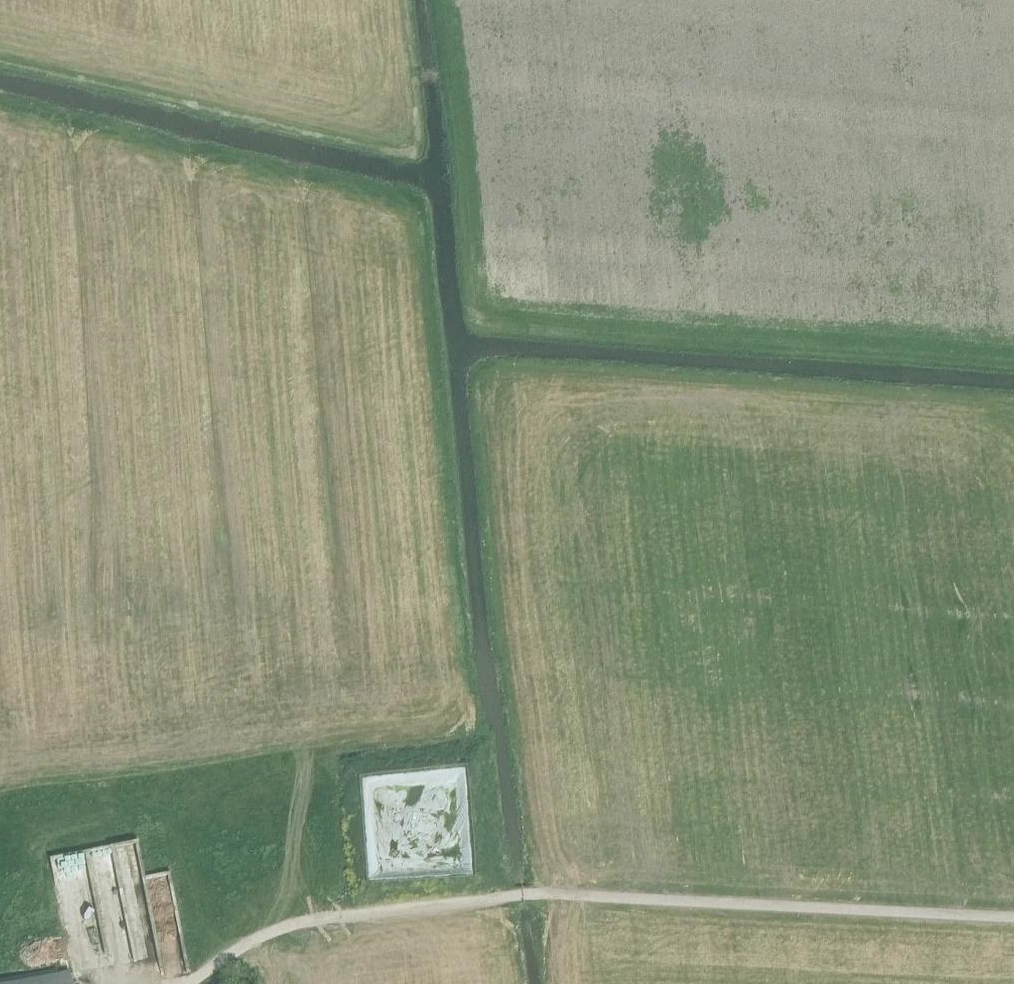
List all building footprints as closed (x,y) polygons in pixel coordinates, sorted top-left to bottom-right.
[(191,972),(173,871),(146,876),(140,841),(56,856),(62,888),(92,883),(96,910),(124,906),(134,962),(162,957),(166,976),(191,972)] [(5,983),(72,983),(69,971),(5,983)]
